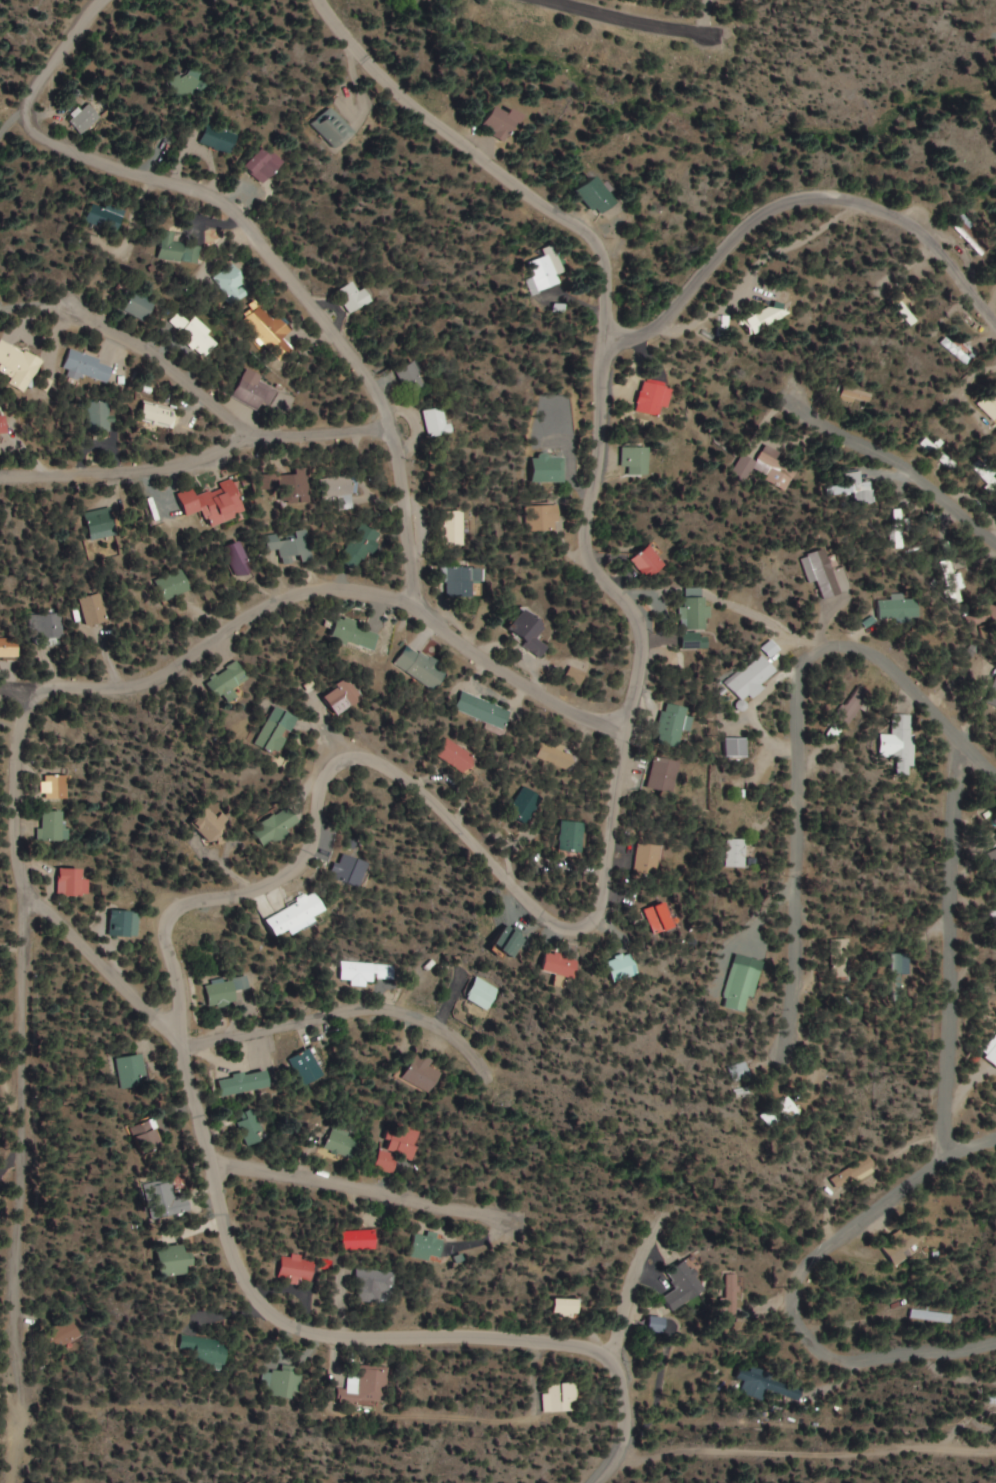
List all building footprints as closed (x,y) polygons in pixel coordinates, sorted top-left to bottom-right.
[(66,120),(77,136),(99,120),(88,105),(66,120)] [(312,124),(335,148),(354,131),(331,106),(312,124)] [(520,121),(497,106),(483,129),(505,143),(520,121)] [(199,142),(231,154),(239,135),(207,122),(199,142)] [(284,158),(262,143),(246,167),(267,182),(284,158)] [(592,212),(597,208),(603,215),(617,204),(596,177),(576,192),(592,212)] [(85,218),(117,231),(125,212),(105,204),(103,208),(91,203),(85,218)] [(974,224),(963,214),(951,225),(982,256),(989,249),(970,229),(974,224)] [(199,262),(200,245),(173,243),(174,232),(161,231),(159,260),(199,262)] [(559,284),(556,274),(562,272),(552,245),(541,249),(544,257),(528,264),(533,279),(527,281),(532,295),(559,284)] [(237,305),(249,292),(241,285),(248,278),(231,262),(213,282),(237,305)] [(338,292),(353,314),(376,298),(367,286),(362,290),(355,279),(338,292)] [(156,303),(136,290),(124,310),(145,322),(156,303)] [(257,298),(241,314),(273,345),(289,329),(257,298)] [(754,333),(786,314),(779,301),(746,321),(754,333)] [(200,314),(190,320),(188,317),(178,323),(198,358),(219,346),(200,314)] [(1,338),(0,341),(0,363),(2,364),(0,367),(0,371),(13,377),(10,383),(27,392),(43,359),(1,338)] [(109,383),(114,362),(70,350),(64,370),(109,383)] [(411,393),(430,384),(418,360),(399,369),(411,393)] [(275,389),(243,374),(233,397),(264,412),(275,389)] [(669,385),(642,380),(636,411),(663,416),(669,385)] [(843,396),(861,406),(867,395),(849,385),(843,396)] [(990,388),(976,402),(995,420),(995,419),(995,394),(990,388)] [(140,417),(172,425),(177,409),(157,404),(160,395),(147,391),(140,417)] [(110,401),(89,401),(89,431),(110,431),(110,401)] [(427,409),(432,437),(454,433),(449,404),(427,409)] [(9,432),(8,415),(0,415),(0,433),(9,432)] [(649,447),(623,447),(623,464),(629,464),(629,474),(649,474),(649,447)] [(739,464),(780,464),(780,449),(761,449),(761,458),(739,458),(739,464)] [(536,481),(565,481),(565,453),(536,453),(536,481)] [(973,465),(973,481),(994,481),(994,498),(995,498),(995,465),(973,465)] [(282,473),(283,503),(311,503),(310,468),(295,468),(295,473),(282,473)] [(845,472),(846,484),(832,485),(833,497),(856,495),(856,503),(876,501),(874,481),(863,482),(862,471),(845,472)] [(355,474),(326,478),(329,499),(344,497),(345,506),(355,504),(353,493),(359,492),(355,474)] [(187,516),(205,509),(211,525),(247,513),(235,481),(197,495),(195,487),(179,493),(187,516)] [(558,505),(530,505),(530,531),(558,531),(558,505)] [(118,533),(110,506),(85,513),(94,540),(118,533)] [(910,518),(904,518),(904,509),(901,509),(901,514),(895,514),(894,548),(909,548),(910,518)] [(445,545),(467,545),(467,510),(445,510),(445,545)] [(359,570),(384,535),(366,522),(341,557),(359,570)] [(270,550),(281,548),(284,564),(314,558),(309,528),(296,531),(297,537),(282,540),(281,533),(267,536),(270,550)] [(256,575),(240,540),(225,547),(242,582),(256,575)] [(631,559),(648,581),(667,566),(649,544),(631,559)] [(843,593),(826,548),(809,555),(827,599),(843,593)] [(965,601),(961,589),(963,588),(954,560),(941,564),(954,604),(965,601)] [(481,567),(444,567),(444,591),(481,591),(481,567)] [(81,598),(88,626),(108,621),(102,593),(81,598)] [(906,593),(893,594),(894,600),(880,600),(881,618),(920,617),(920,599),(906,599),(906,593)] [(706,597),(685,597),(685,630),(709,630),(709,606),(706,606),(706,597)] [(981,614),(985,624),(995,619),(995,607),(981,614)] [(544,656),(550,646),(537,637),(547,624),(524,608),(508,630),(544,656)] [(64,614),(34,614),(34,638),(64,638),(64,614)] [(376,651),(383,632),(339,617),(333,635),(376,651)] [(20,658),(20,637),(0,637),(0,658),(20,658)] [(398,666),(440,689),(451,668),(410,645),(398,666)] [(763,685),(779,670),(764,653),(729,685),(745,703),(764,686),(763,685)] [(223,694),(229,703),(239,696),(234,689),(250,678),(237,660),(206,682),(218,699),(223,694)] [(335,711),(364,703),(357,681),(328,689),(335,711)] [(988,701),(995,705),(995,682),(988,701)] [(474,717),(507,728),(513,709),(480,698),(474,717)] [(659,743),(682,747),(690,706),(667,702),(659,743)] [(300,716),(277,705),(258,743),(281,754),(300,716)] [(883,757),(900,758),(900,767),(916,767),(917,714),(898,714),(897,734),(883,734),(883,757)] [(748,756),(749,737),(729,737),(729,756),(748,756)] [(439,754),(466,774),(478,758),(451,738),(439,754)] [(651,787),(676,793),(683,761),(659,755),(651,787)] [(70,774),(45,774),(45,799),(70,799),(70,774)] [(508,814),(526,826),(544,797),(526,786),(508,814)] [(267,847),(303,823),(291,805),(256,829),(267,847)] [(226,812),(221,817),(210,806),(194,823),(213,843),(235,821),(226,812)] [(69,810),(45,810),(45,841),(69,841),(69,810)] [(563,851),(584,851),(584,822),(563,822),(563,851)] [(748,839),(727,839),(727,868),(748,868),(748,839)] [(636,875),(660,878),(664,845),(640,843),(636,875)] [(372,863),(345,852),(335,877),(362,887),(372,863)] [(89,878),(85,878),(85,868),(60,868),(60,895),(89,895),(89,878)] [(320,921),(318,916),(330,911),(320,891),(267,918),(277,938),(292,930),(294,934),(320,921)] [(657,935),(679,927),(668,901),(647,910),(657,935)] [(113,937),(133,937),(133,910),(113,910),(113,937)] [(583,961),(550,952),(545,970),(577,980),(583,961)] [(642,974),(633,952),(609,961),(617,984),(642,974)] [(895,955),(895,986),(906,986),(906,955),(895,955)] [(399,985),(400,964),(347,962),(346,980),(355,981),(355,983),(399,985)] [(726,1007),(748,1012),(752,996),(757,997),(763,970),(736,963),(726,1007)] [(502,990),(480,977),(468,998),(490,1011),(502,990)] [(238,989),(250,989),(250,980),(209,979),(208,1005),(237,1005),(238,989)] [(291,1058),(304,1087),(328,1076),(316,1047),(291,1058)] [(987,1057),(995,1065),(995,1047),(987,1057)] [(433,1067),(437,1058),(419,1051),(407,1081),(437,1093),(445,1072),(433,1067)] [(116,1058),(120,1088),(146,1085),(143,1055),(116,1058)] [(223,1098),(272,1086),(268,1069),(219,1080),(223,1098)] [(803,1113),(793,1097),(764,1115),(773,1131),(803,1113)] [(248,1145),(262,1141),(260,1133),(263,1132),(255,1109),(237,1115),(248,1145)] [(415,1160),(424,1128),(407,1123),(404,1132),(388,1127),(377,1169),(394,1174),(399,1156),(415,1160)] [(361,1141),(335,1127),(324,1147),(351,1161),(361,1141)] [(834,1179),(841,1191),(879,1167),(871,1155),(834,1179)] [(191,1211),(186,1194),(177,1196),(174,1189),(180,1188),(177,1176),(149,1183),(159,1220),(191,1211)] [(344,1251),(377,1251),(377,1231),(344,1231),(344,1251)] [(431,1261),(432,1256),(442,1258),(445,1240),(437,1239),(438,1236),(416,1232),(412,1257),(431,1261)] [(910,1257),(902,1240),(888,1247),(897,1264),(910,1257)] [(188,1274),(187,1266),(193,1265),(192,1252),(185,1253),(185,1246),(159,1248),(162,1277),(188,1274)] [(317,1262),(284,1253),(278,1278),(311,1286),(317,1262)] [(675,1311),(708,1291),(688,1261),(670,1272),(680,1288),(666,1297),(675,1311)] [(382,1293),(395,1293),(395,1271),(359,1272),(360,1303),(382,1303),(382,1293)] [(555,1316),(579,1316),(579,1299),(555,1299),(555,1316)] [(953,1314),(913,1310),(912,1319),(952,1323),(953,1314)] [(665,1334),(668,1319),(654,1317),(651,1331),(665,1334)] [(83,1340),(73,1320),(50,1332),(60,1352),(83,1340)] [(229,1348),(186,1332),(179,1352),(222,1368),(229,1348)] [(387,1404),(388,1368),(357,1366),(357,1375),(348,1375),(348,1391),(341,1390),(340,1402),(387,1404)] [(804,1388),(744,1366),(739,1381),(746,1383),(743,1391),(766,1400),(769,1392),(799,1403),(804,1388)] [(274,1370),(270,1396),(292,1399),(293,1393),(300,1393),(303,1370),(282,1367),(281,1371),(274,1370)] [(547,1413),(574,1413),(574,1403),(578,1403),(578,1384),(550,1384),(550,1394),(547,1394),(547,1413)]
